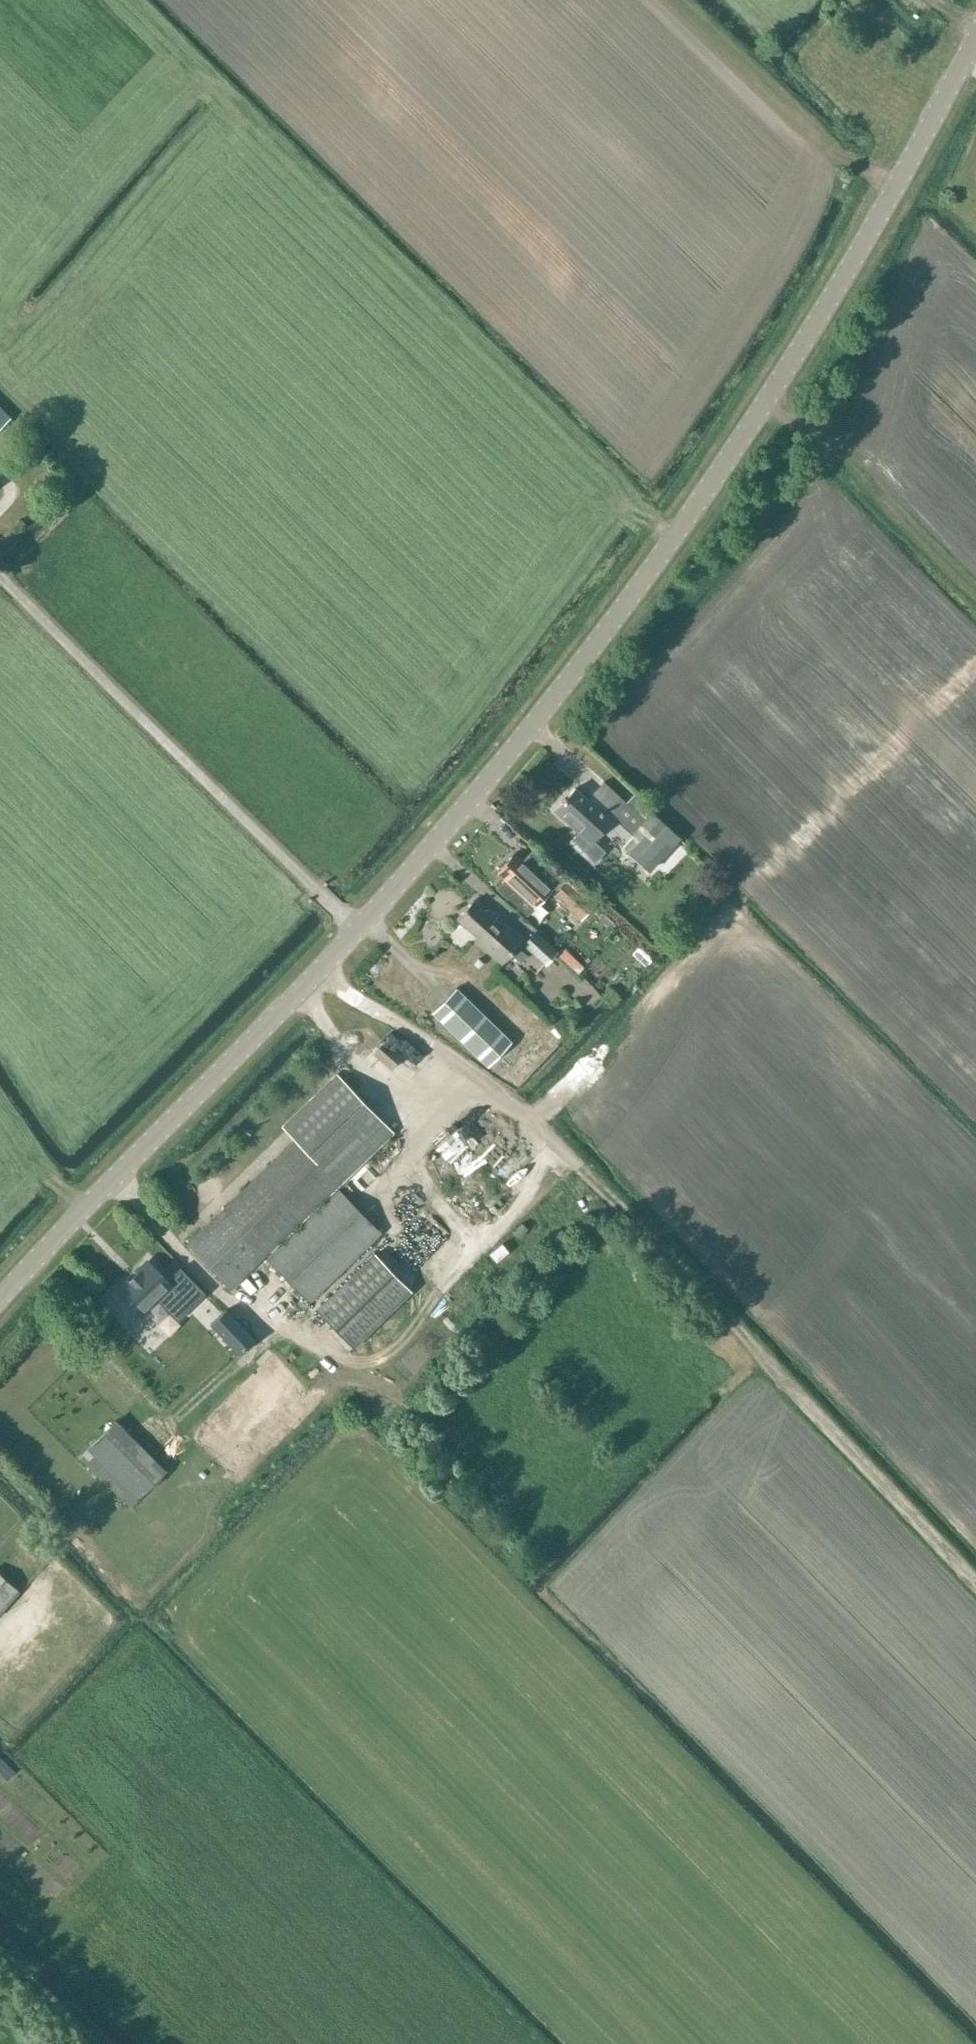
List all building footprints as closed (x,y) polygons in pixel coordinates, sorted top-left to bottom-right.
[(10,418),(0,407),(0,428),(10,418)] [(575,788),(555,810),(578,832),(568,843),(593,864),(604,851),(592,840),(613,817),(633,835),(622,847),(649,871),(679,837),(652,813),(646,820),(619,795),(606,810),(598,803),(595,807),(575,788)] [(566,879),(538,853),(527,864),(514,853),(497,872),(504,879),(497,887),(527,916),(550,892),(581,920),(593,907),(564,881),(566,879)] [(497,915),(488,907),(484,911),(473,901),(457,919),(478,938),(475,941),(501,964),(512,952),(520,960),(526,954),(517,946),(524,938),(502,918),(500,920),(496,917),(497,915)] [(524,944),(544,964),(556,951),(535,932),(524,944)] [(511,1042),(455,988),(432,1012),(488,1066),(511,1042)] [(514,1049),(532,1066),(556,1040),(539,1024),(514,1049)] [(230,1289),(265,1255),(269,1251),(392,1132),(336,1074),(282,1127),(295,1139),(187,1244),(230,1289)] [(431,1209),(480,1145),(461,1130),(412,1194),(431,1209)] [(272,1254),(269,1251),(265,1255),(309,1301),(380,1233),(338,1190),(272,1254)] [(334,1293),(317,1309),(318,1310),(354,1347),(412,1290),(376,1253),(334,1293)] [(148,1261),(118,1291),(141,1314),(156,1298),(178,1320),(205,1293),(180,1268),(167,1280),(148,1261)] [(223,1305),(207,1320),(238,1352),(254,1338),(223,1305)] [(368,1335),(378,1345),(399,1325),(389,1314),(368,1335)] [(165,1470),(115,1420),(80,1455),(129,1506),(165,1470)] [(239,1454),(229,1460),(236,1473),(247,1467),(239,1454)] [(16,1588),(0,1574),(0,1607),(16,1588)]
